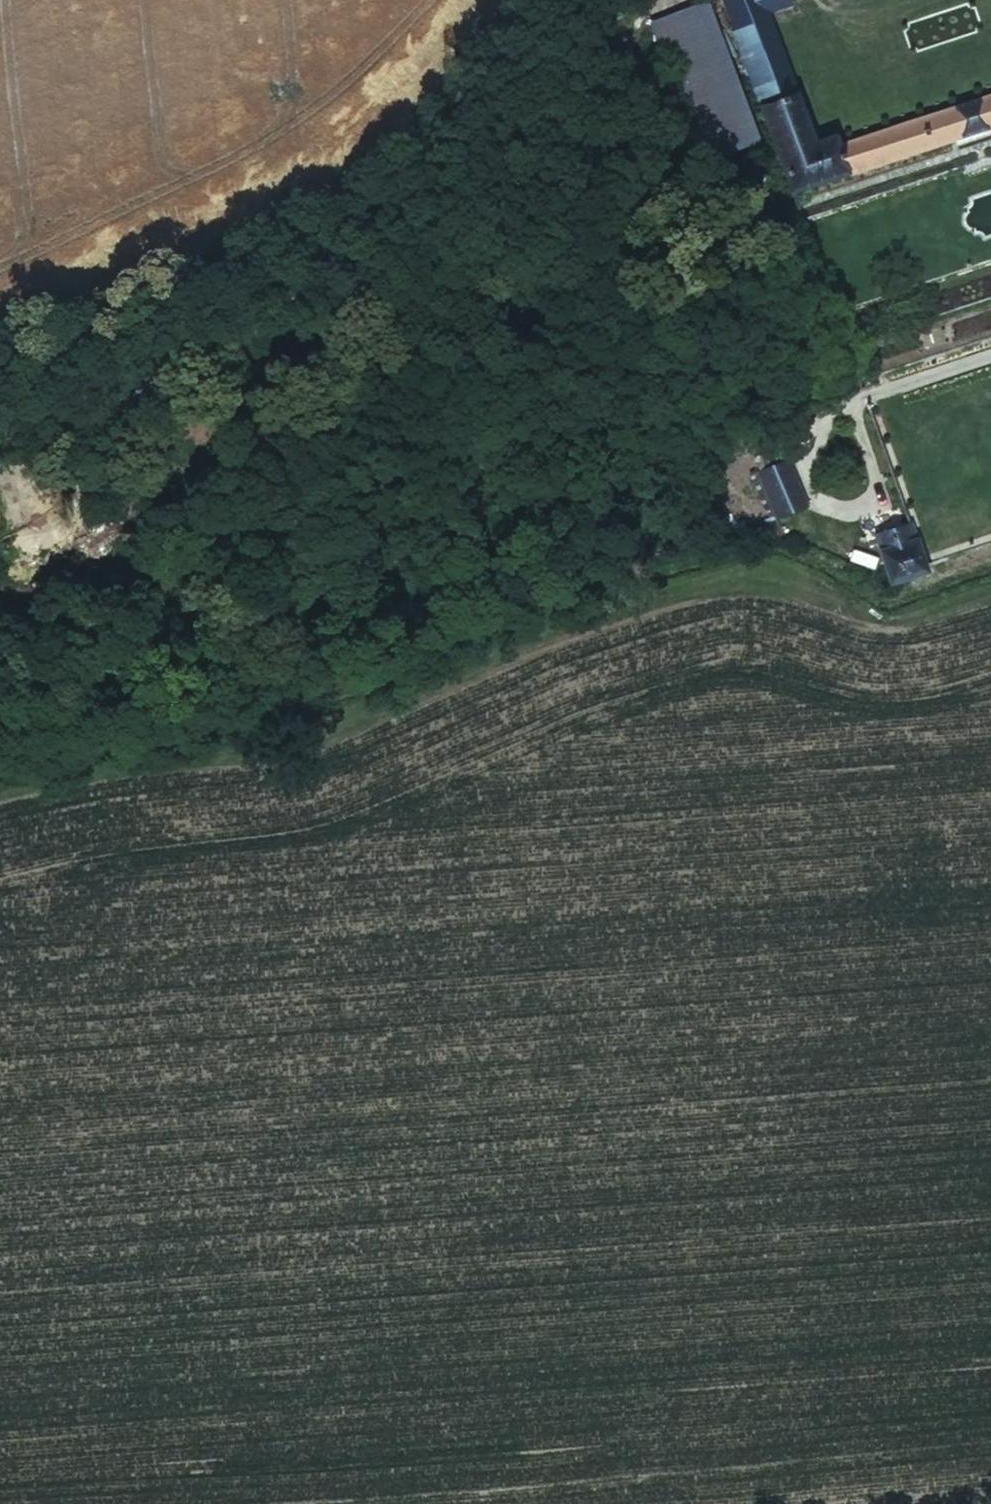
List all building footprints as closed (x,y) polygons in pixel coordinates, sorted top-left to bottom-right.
[(720,4),(708,8),(731,81),(747,75),(753,94),(727,103),(738,136),(767,128),(787,184),(990,120),(990,89),(834,136),(831,127),(810,133),(771,14),(796,7),(794,0),(734,0),(720,4)] [(763,456),(771,483),(796,475),(788,447),(763,456)] [(796,475),(771,483),(779,505),(803,496),(796,475)] [(926,573),(906,520),(868,533),(888,587),(926,573)]
